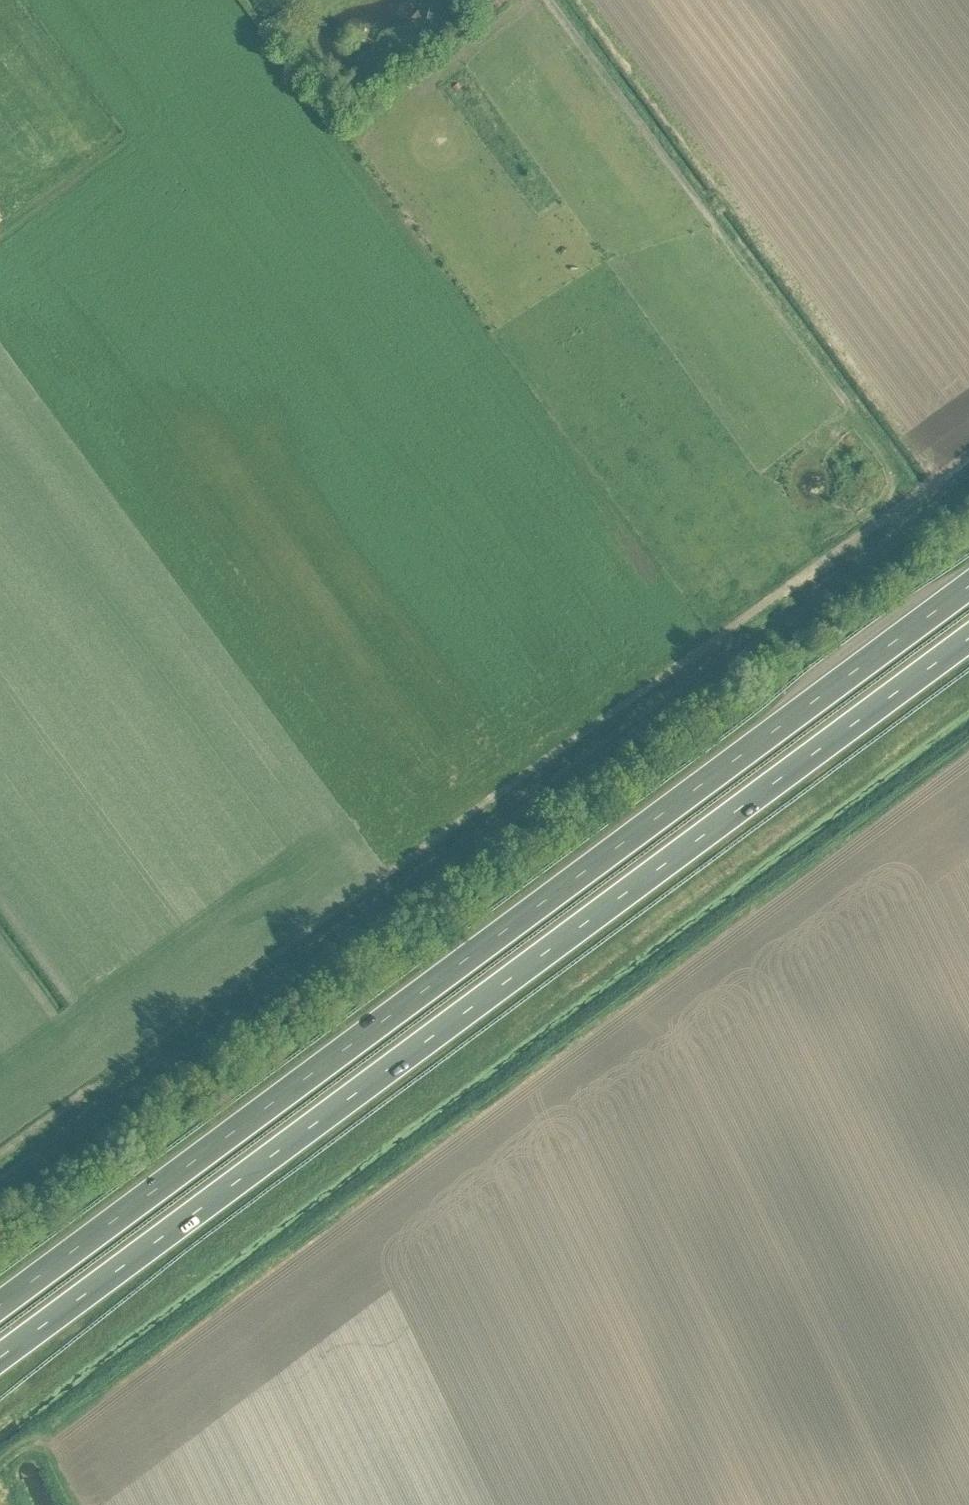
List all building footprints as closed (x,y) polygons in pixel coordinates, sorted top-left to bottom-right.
[(430,9),(427,21),(443,24),(445,12),(430,9)]
